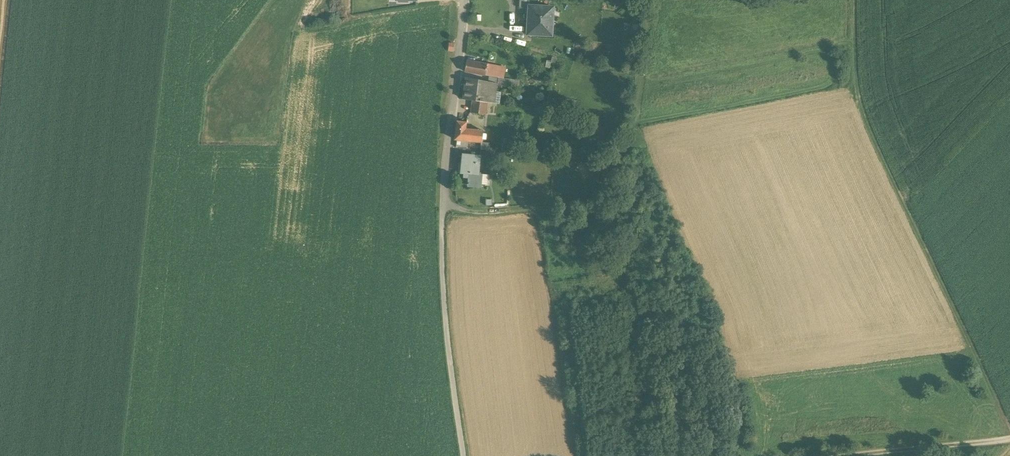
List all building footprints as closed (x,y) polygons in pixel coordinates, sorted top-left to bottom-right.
[(527,0),(519,0),(519,8),(526,8),(525,15),(528,15),(528,6),(529,6),(529,0),(527,0)] [(529,6),(528,6),(528,15),(527,35),(551,36),(552,22),(548,22),(548,7),(529,6)] [(635,25),(625,23),(623,35),(633,37),(635,25)] [(556,57),(567,58),(567,50),(557,49),(556,57)] [(487,65),(466,61),(464,71),(485,75),(487,65)] [(506,70),(487,65),(485,75),(502,78),(504,79),(506,70)] [(483,83),(476,82),(476,80),(466,78),(464,100),(473,101),(486,102),(492,103),(494,84),(484,82),(483,83)] [(504,79),(502,78),(501,86),(514,88),(515,80),(504,79)] [(486,102),(473,101),(471,113),(485,114),(486,102)] [(483,131),(465,129),(466,123),(457,122),(454,139),(468,141),(481,142),(483,131)] [(468,141),(457,140),(456,147),(467,148),(468,141)] [(513,145),(502,144),(501,158),(512,159),(513,145)] [(480,156),(462,154),(461,163),(459,163),(458,171),(461,171),(461,172),(464,172),(463,176),(468,177),(467,185),(481,186),(482,174),(478,174),(480,156)]
